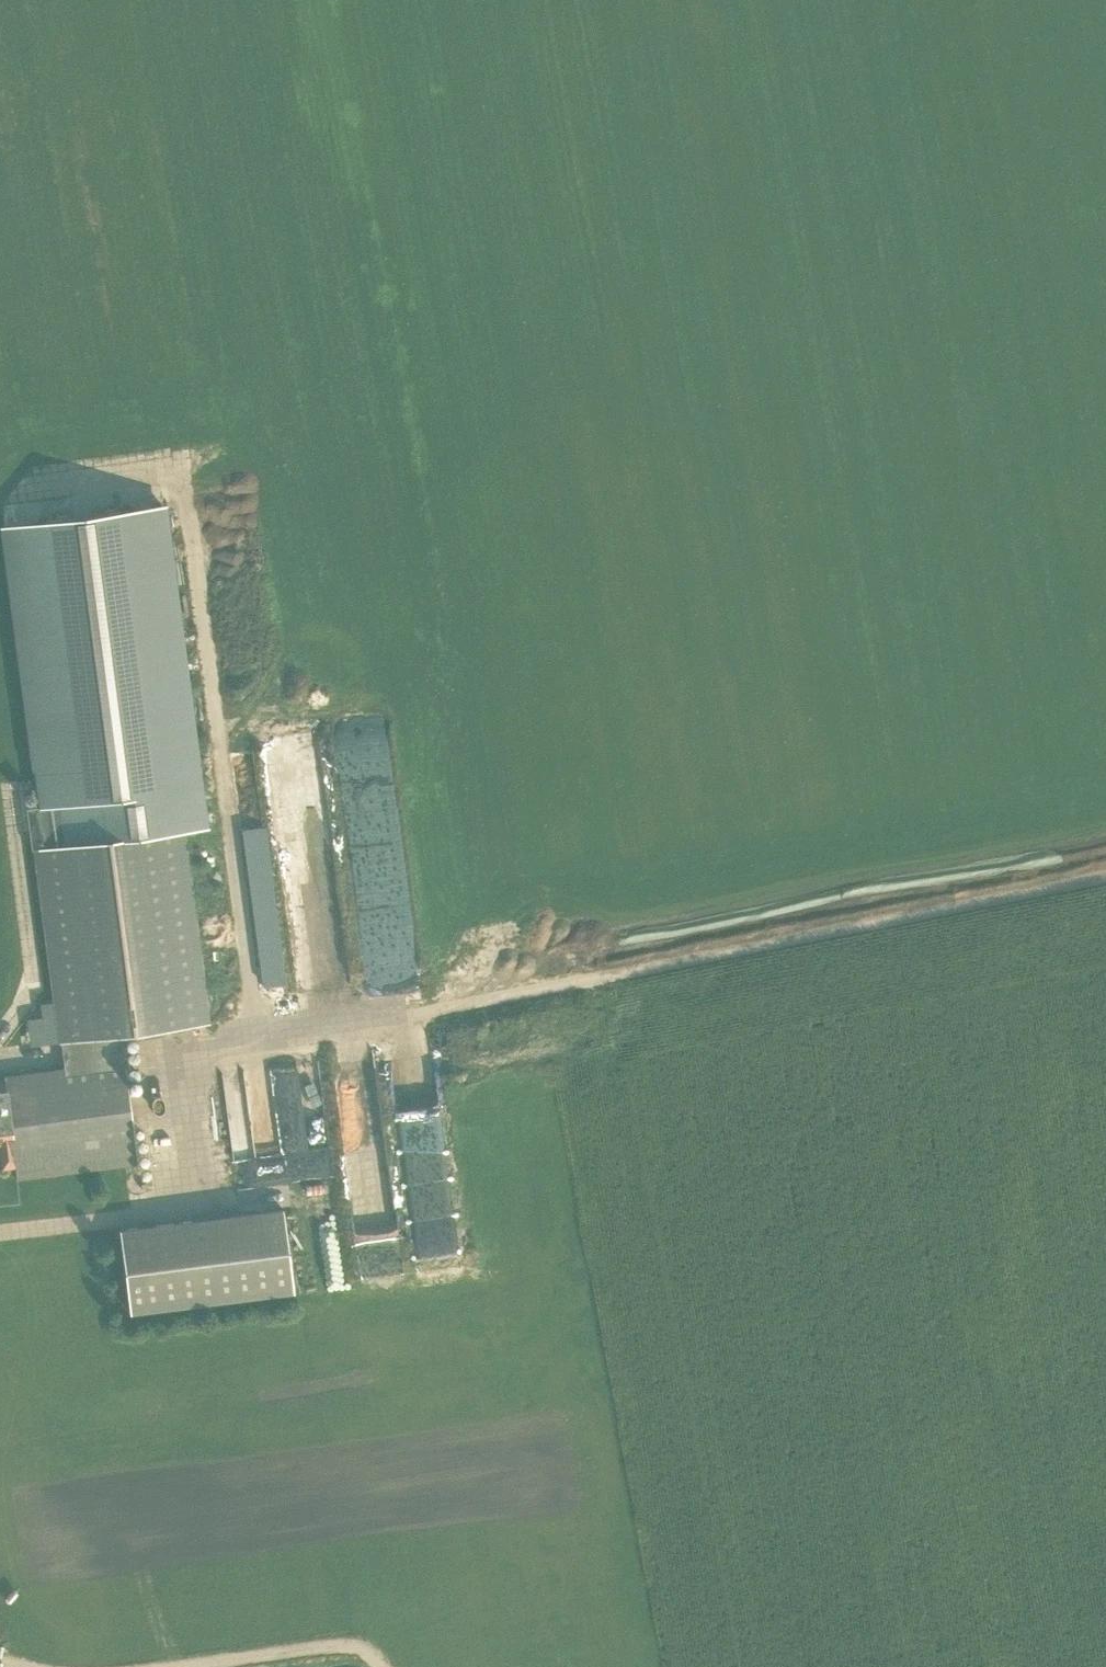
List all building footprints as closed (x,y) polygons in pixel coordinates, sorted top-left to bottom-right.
[(161,506),(3,527),(37,806),(25,808),(30,849),(33,849),(58,1042),(59,1041),(63,1067),(2,1075),(2,1079),(0,1079),(0,1157),(1,1167),(14,1165),(15,1178),(136,1163),(119,1033),(206,1022),(181,830),(202,827),(161,506)] [(339,777),(342,800),(361,798),(363,811),(357,812),(359,832),(376,830),(368,771),(354,773),(354,775),(339,777)] [(272,913),(254,917),(265,969),(283,966),(272,913)] [(343,941),(309,942),(311,988),(339,987),(337,961),(344,960),(343,941)] [(279,1150),(251,1153),(242,1068),(221,1070),(231,1162),(269,1158),(271,1174),(308,1170),(305,1141),(279,1144),(279,1150)] [(363,1237),(391,1233),(380,1161),(352,1165),(363,1237)] [(130,1313),(293,1292),(283,1209),(119,1230),(130,1313)]
